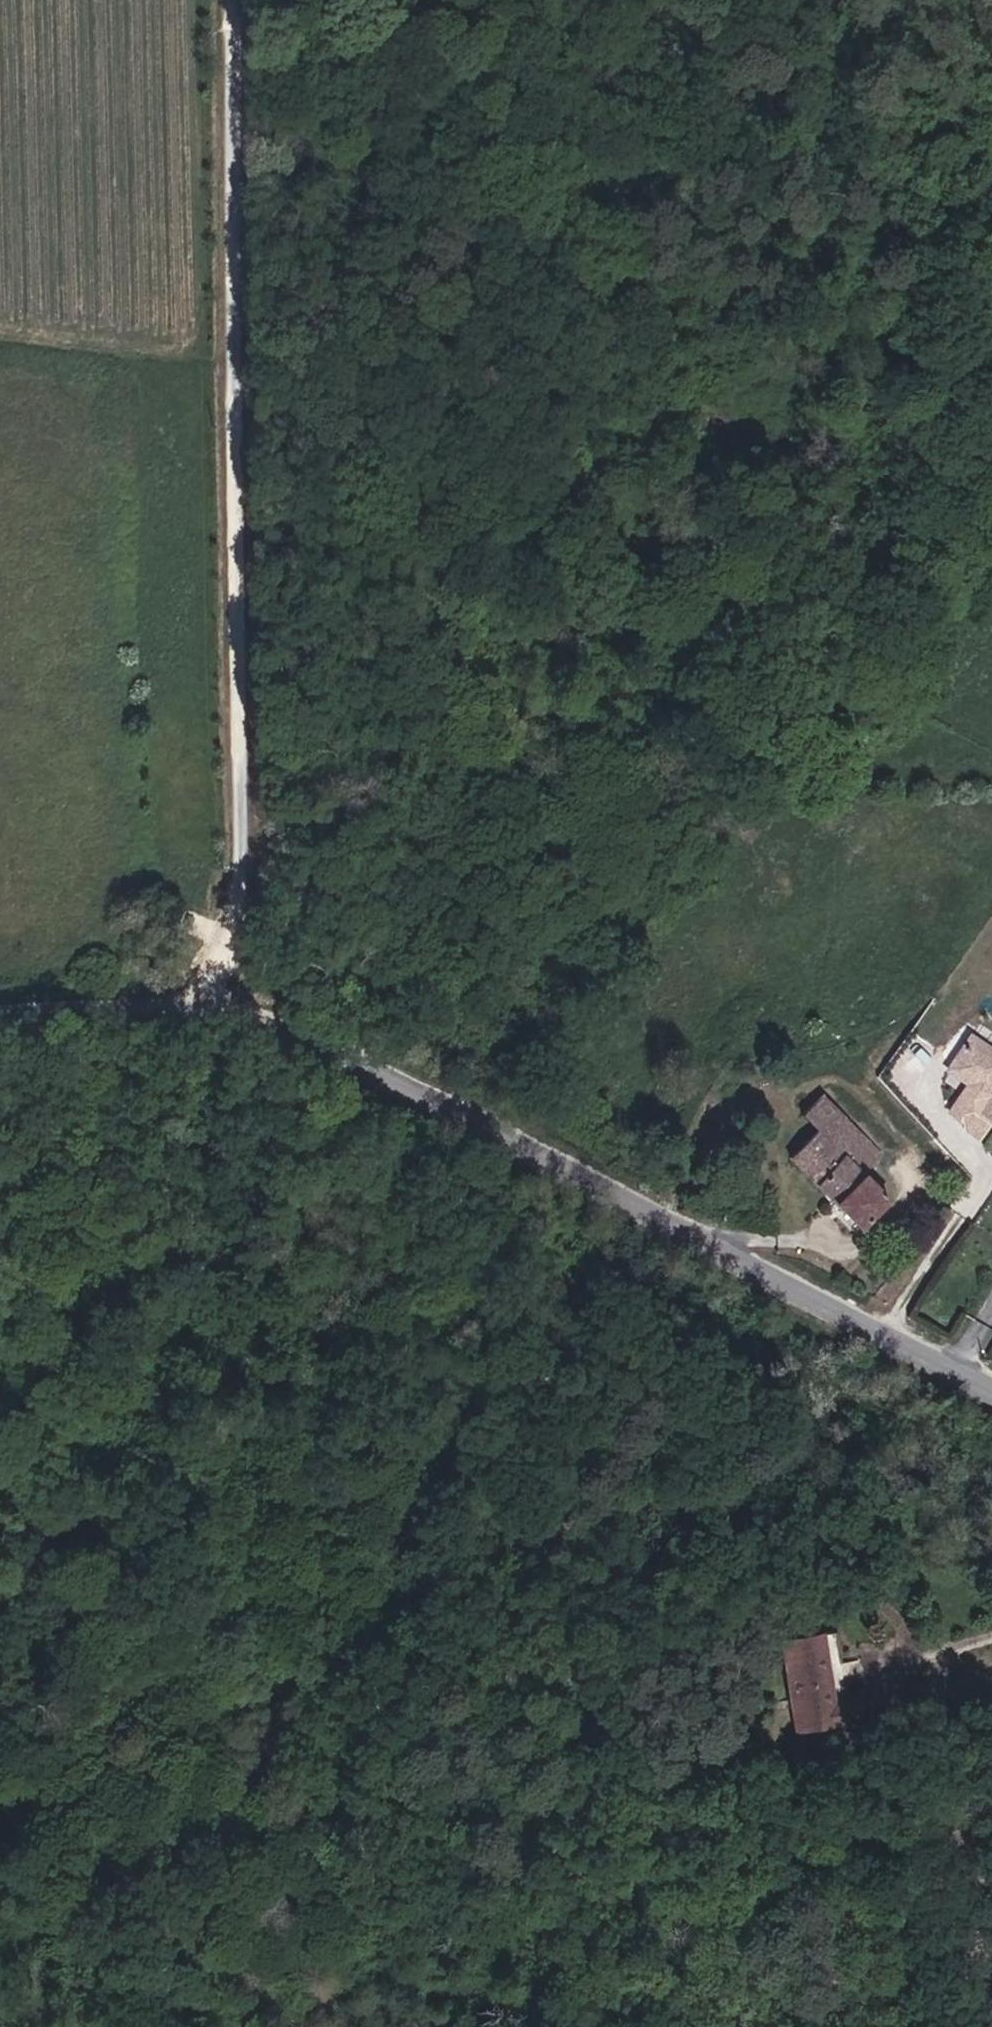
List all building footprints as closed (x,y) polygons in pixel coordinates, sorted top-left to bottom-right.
[(971,1033),(957,1051),(976,1066),(967,1079),(945,1107),(961,1119),(959,1123),(973,1134),(991,1110),(991,1102),(990,1100),(991,1098),(991,1049),(971,1033)] [(967,1079),(976,1066),(957,1051),(947,1064),(967,1079)] [(811,1131),(785,1158),(858,1225),(884,1196),(858,1173),(878,1150),(814,1092),(793,1113),(811,1131)] [(830,1711),(812,1644),(770,1655),(793,1744),(835,1733),(830,1711)] [(854,1706),(830,1711),(835,1733),(859,1728),(854,1706)]
